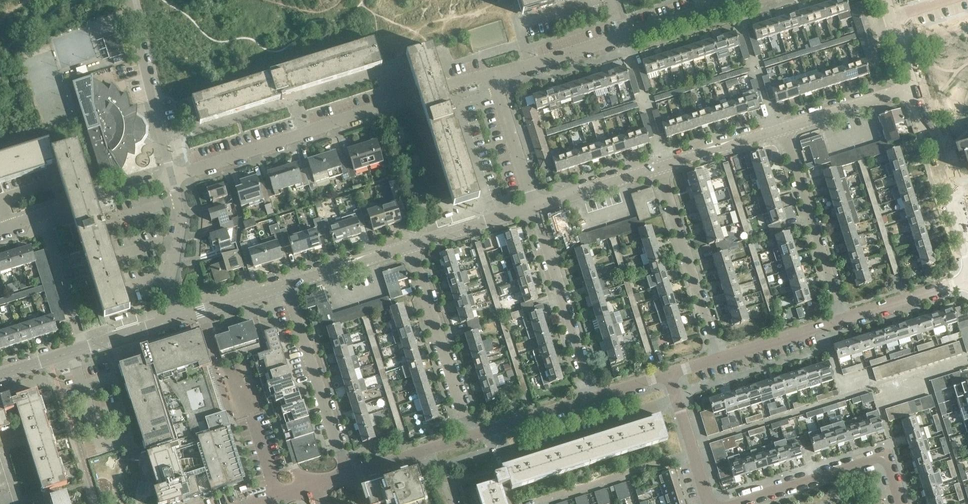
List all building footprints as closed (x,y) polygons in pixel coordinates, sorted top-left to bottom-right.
[(521,12),(558,0),(517,0),(521,12)] [(849,12),(847,7),(845,0),(838,0),(833,2),(837,15),(848,11),(849,12)] [(837,15),(833,2),(821,5),(826,19),(837,15)] [(847,7),(849,12),(851,11),(858,34),(870,30),(861,2),(849,6),(847,7)] [(826,19),(821,5),(810,9),(814,22),(826,19)] [(803,26),(814,22),(810,9),(798,12),(803,26)] [(787,16),(791,29),(803,26),(798,12),(787,16)] [(779,33),(791,29),(787,16),(775,20),(779,33)] [(768,37),(779,33),(775,20),(764,23),(768,37)] [(751,26),(753,31),(756,41),(757,41),(757,40),(768,37),(764,23),(752,27),(752,26),(751,26)] [(761,55),(756,41),(753,31),(747,33),(755,56),(761,55)] [(739,46),(736,37),(735,32),(734,32),(723,36),(727,49),(739,46)] [(864,60),(866,65),(867,64),(868,65),(879,61),(870,33),(859,37),(866,59),(864,60)] [(116,34),(103,38),(109,59),(123,54),(116,34)] [(739,46),(743,60),(749,58),(742,35),(736,37),(739,46)] [(727,49),(723,36),(711,40),(716,53),(727,49)] [(716,53),(711,40),(700,43),(704,57),(716,53)] [(380,63),(374,43),(280,72),(280,74),(192,102),(199,122),(280,96),(281,99),(281,100),(285,98),(283,93),(380,63)] [(693,60),(704,57),(700,43),(688,47),(693,60)] [(681,64),(693,60),(688,47),(677,50),(681,64)] [(452,112),(451,113),(449,113),(442,91),(439,82),(436,72),(432,61),(428,48),(408,54),(416,79),(419,89),(422,98),(430,126),(422,129),(444,200),(453,197),(455,205),(475,198),(450,117),(453,116),(452,112)] [(677,50),(665,54),(670,68),(681,64),(677,50)] [(658,71),(670,68),(665,54),(654,58),(658,71)] [(646,76),(647,75),(658,71),(654,58),(643,61),(642,61),(643,66),(646,76)] [(869,74),(866,65),(864,60),(863,60),(864,61),(853,64),(857,77),(868,74),(869,74)] [(845,81),(857,77),(853,64),(841,68),(845,81)] [(629,81),(626,71),(625,66),(624,67),(613,70),(617,84),(628,81),(629,81)] [(646,76),(643,66),(638,68),(645,91),(651,89),(647,75),(646,76)] [(829,71),(833,85),(845,81),(841,68),(829,71)] [(629,81),(633,95),(639,93),(632,69),(626,71),(629,81)] [(606,88),(617,84),(613,70),(602,74),(606,88)] [(811,92),(822,88),(818,75),(816,70),(805,73),(811,92)] [(822,88),(833,85),(829,71),(818,75),(822,88)] [(795,82),(799,95),(811,92),(805,73),(793,77),(795,82)] [(590,78),(594,91),(606,88),(602,74),(590,78)] [(135,150),(135,144),(141,141),(145,135),(146,127),(142,119),(136,116),(137,114),(137,108),(137,104),(130,108),(130,106),(130,104),(129,99),(127,94),(126,91),(121,97),(120,96),(119,92),(116,88),(113,85),(111,83),(108,90),(107,89),(105,86),(101,83),(98,81),(94,79),(92,79),(92,75),(91,75),(91,77),(72,83),(95,158),(102,178),(122,172),(122,174),(123,174),(121,170),(122,168),(124,165),(126,160),(127,155),(128,152),(134,156),(135,154),(135,150)] [(771,89),(767,75),(761,77),(769,100),(774,99),(771,89)] [(583,95),(594,91),(590,78),(579,81),(583,95)] [(738,85),(736,79),(725,82),(727,89),(738,85)] [(754,94),(757,104),(763,102),(755,79),(749,81),(752,90),(754,94)] [(571,98),(583,95),(579,81),(567,85),(571,98)] [(788,99),(799,95),(795,82),(783,86),(788,99)] [(560,102),(571,98),(567,85),(555,89),(560,102)] [(771,89),(774,99),(776,103),(777,103),(776,103),(788,99),(783,86),(772,89),(771,89)] [(548,106),(560,102),(555,89),(544,92),(548,106)] [(759,109),(757,104),(754,94),(752,90),(741,94),(747,112),(758,108),(758,109),(759,109)] [(536,109),(548,106),(544,92),(532,96),(532,95),(535,105),(536,110),(537,110),(536,109)] [(735,116),(747,112),(741,94),(729,97),(731,102),(735,116)] [(609,97),(611,104),(617,102),(615,95),(609,97)] [(724,119),(735,116),(731,102),(719,106),(724,119)] [(534,110),(536,110),(535,105),(533,106),(533,105),(521,109),(530,137),(542,133),(534,110)] [(719,106),(708,109),(712,123),(724,119),(719,106)] [(661,123),(662,123),(657,109),(651,111),(659,135),(664,133),(661,123)] [(712,123),(708,109),(697,113),(701,126),(712,123)] [(892,149),(890,142),(898,139),(894,126),(904,122),(900,110),(878,116),(885,140),(889,151),(892,149)] [(644,128),(647,138),(653,137),(645,113),(640,115),(644,129),(644,128)] [(701,126),(697,113),(685,117),(689,130),(701,126)] [(678,134),(689,130),(685,117),(673,120),(678,134)] [(662,123),(661,123),(664,133),(666,138),(667,138),(666,137),(678,134),(673,120),(662,124),(662,123)] [(649,143),(647,138),(644,128),(644,129),(644,130),(633,133),(637,147),(648,143),(648,144),(649,143)] [(633,133),(621,137),(625,150),(637,147),(633,133)] [(830,162),(828,158),(821,134),(799,141),(801,148),(809,145),(815,164),(813,165),(812,162),(805,164),(807,170),(815,167),(830,162)] [(552,163),(553,163),(552,158),(552,157),(551,157),(551,158),(550,158),(543,136),(531,140),(540,168),(552,164),(552,163)] [(625,150),(621,137),(610,140),(614,154),(625,150)] [(602,157),(614,154),(610,140),(598,144),(602,157)] [(889,151),(885,140),(879,141),(883,153),(886,152),(889,151)] [(376,141),(361,146),(368,168),(383,164),(384,168),(388,166),(389,166),(389,164),(383,147),(380,148),(378,149),(376,141)] [(878,155),(883,153),(879,141),(874,143),(878,155)] [(591,161),(587,148),(585,142),(573,146),(575,151),(579,165),(591,161)] [(872,156),(878,155),(874,143),(868,145),(872,156)] [(74,144),(49,152),(47,144),(0,159),(0,181),(53,164),(58,162),(67,190),(73,211),(107,317),(127,310),(101,229),(105,228),(104,224),(100,225),(87,184),(74,144)] [(591,161),(602,157),(598,144),(587,148),(591,161)] [(866,158),(872,156),(868,145),(863,147),(866,158)] [(350,158),(344,160),(344,161),(350,179),(356,177),(354,173),(368,168),(361,146),(348,150),(350,158)] [(958,149),(960,157),(966,155),(967,163),(967,146),(958,149)] [(858,163),(863,161),(864,161),(860,148),(854,150),(858,163)] [(892,149),(889,151),(886,152),(890,164),(901,160),(902,160),(900,154),(899,154),(898,149),(899,149),(899,148),(893,150),(893,149),(892,149)] [(563,155),(568,168),(579,165),(575,151),(563,155)] [(753,167),(765,163),(767,163),(765,157),(764,158),(762,152),(763,152),(763,151),(757,153),(755,153),(744,157),(747,169),(753,167)] [(851,151),(845,152),(849,164),(854,162),(851,151)] [(335,152),(321,156),(328,179),(341,175),(343,181),(349,179),(350,179),(344,161),(344,160),(343,157),(338,159),(335,152)] [(843,166),(849,164),(845,152),(839,154),(843,166)] [(838,167),(841,166),(843,166),(839,154),(834,156),(838,167)] [(552,158),(553,163),(556,173),(557,173),(556,172),(568,168),(563,155),(552,158)] [(310,168),(304,169),(309,185),(311,191),(318,189),(317,183),(328,179),(321,156),(307,161),(310,168)] [(832,169),(838,167),(834,156),(828,158),(830,162),(832,169)] [(903,166),(901,160),(890,164),(892,170),(885,172),(887,177),(893,175),(905,171),(906,171),(904,166),(903,166)] [(767,169),(765,163),(753,167),(757,179),(769,175),(770,174),(768,169),(767,169)] [(282,169),(288,187),(295,185),(296,189),(309,185),(304,169),(298,171),(296,164),(282,169)] [(841,166),(838,167),(832,169),(822,172),(824,178),(825,177),(826,183),(844,178),(841,166)] [(280,190),(288,187),(282,169),(268,173),(270,180),(264,182),(269,198),(282,194),(280,190)] [(691,186),(704,182),(700,171),(690,174),(689,170),(686,172),(687,175),(688,181),(689,181),(691,186)] [(870,181),(866,171),(861,172),(865,183),(870,181)] [(907,177),(905,171),(893,175),(897,187),(908,183),(909,182),(908,177),(907,177)] [(771,181),(769,175),(757,179),(760,190),(773,186),(774,186),(772,180),(771,181)] [(270,202),(269,198),(264,182),(258,184),(256,177),(240,182),(243,191),(237,193),(241,207),(243,206),(244,209),(263,203),(262,200),(263,200),(264,203),(270,202)] [(844,178),(826,183),(828,189),(830,194),(847,189),(844,178)] [(873,193),(870,181),(865,183),(868,194),(873,193)] [(704,182),(691,186),(690,187),(692,192),(693,192),(695,197),(707,193),(704,182)] [(910,189),(908,183),(897,187),(899,193),(892,195),(893,200),(900,198),(912,194),(913,194),(911,188),(910,189)] [(215,209),(224,206),(226,205),(224,198),(227,196),(223,184),(206,189),(210,202),(212,201),(215,209)] [(764,202),(776,198),(777,197),(776,192),(774,192),(773,186),(760,190),(762,196),(756,199),(758,204),(764,202)] [(642,228),(643,227),(641,220),(650,217),(646,203),(656,200),(652,188),(639,192),(639,191),(637,192),(630,195),(632,200),(633,200),(636,209),(635,210),(637,217),(641,229),(643,228),(642,228)] [(847,189),(830,194),(829,195),(831,200),(832,200),(834,206),(851,200),(847,189)] [(707,193),(695,197),(694,198),(696,204),(697,203),(699,209),(711,205),(707,193)] [(872,206),(877,204),(873,193),(868,194),(872,206)] [(904,209),(916,206),(917,205),(915,199),(914,200),(912,194),(900,198),(904,209)] [(380,206),(386,225),(400,221),(397,211),(403,209),(399,196),(393,198),(394,202),(380,206)] [(778,203),(776,198),(764,202),(758,204),(757,204),(761,215),(762,215),(780,209),(781,208),(779,203),(778,203)] [(851,200),(834,206),(833,206),(835,212),(835,211),(837,217),(854,211),(851,200)] [(872,206),(875,217),(880,215),(877,204),(872,206)] [(711,205),(699,209),(697,209),(699,215),(700,215),(702,220),(715,216),(711,205)] [(229,222),(224,206),(215,209),(208,211),(211,221),(218,219),(222,231),(226,230),(234,227),(237,226),(238,219),(237,217),(231,219),(232,221),(229,222)] [(359,209),(364,222),(369,220),(372,230),(386,225),(380,206),(370,209),(367,210),(365,207),(360,209),(359,209)] [(918,211),(916,206),(904,209),(908,221),(919,217),(920,216),(918,211)] [(365,226),(364,222),(359,209),(353,211),(355,215),(347,218),(341,219),(347,239),(361,234),(359,228),(363,227),(365,226)] [(767,226),(769,231),(781,228),(779,222),(785,220),(783,214),(782,215),(780,209),(762,215),(765,226),(767,226)] [(738,223),(735,211),(729,213),(733,224),(738,223)] [(858,223),(854,211),(837,217),(836,217),(838,223),(839,223),(841,228),(853,225),(858,223)] [(574,250),(577,249),(566,213),(551,218),(556,234),(564,234),(568,245),(572,244),(574,250)] [(879,228),(884,227),(880,215),(875,217),(879,228)] [(715,216),(702,220),(701,221),(703,227),(704,226),(706,232),(718,228),(715,216)] [(641,229),(637,217),(631,219),(635,230),(637,229),(637,230),(641,229)] [(921,222),(919,217),(908,221),(911,232),(923,228),(924,227),(922,222),(921,222)] [(302,234),(308,251),(322,246),(319,237),(325,235),(320,221),(319,218),(313,220),(316,229),(302,234)] [(245,229),(256,226),(254,219),(243,222),(245,229)] [(334,243),(347,239),(341,219),(328,223),(326,219),(320,221),(325,235),(326,239),(332,237),(334,243)] [(635,230),(631,219),(626,221),(629,232),(635,230)] [(629,232),(626,221),(620,222),(624,234),(629,232)] [(618,235),(624,234),(620,222),(614,224),(618,235)] [(263,246),(268,263),(282,259),(279,249),(285,247),(280,231),(277,224),(268,227),(271,235),(274,234),(276,242),(263,246)] [(605,227),(609,238),(615,237),(611,225),(605,227)] [(843,234),(844,240),(856,236),(853,225),(841,228),(840,229),(842,234),(843,234)] [(645,227),(643,227),(642,228),(643,228),(641,229),(637,230),(641,241),(654,237),(650,226),(645,228),(645,227)] [(879,228),(883,240),(888,238),(884,227),(879,228)] [(602,228),(596,230),(599,241),(606,239),(602,228)] [(714,242),(715,243),(717,242),(716,242),(722,240),(718,228),(706,232),(705,232),(706,238),(708,238),(709,243),(708,244),(714,242)] [(781,228),(769,231),(771,237),(775,236),(778,248),(791,244),(792,244),(790,238),(789,238),(787,233),(788,232),(782,234),(781,228)] [(915,243),(927,239),(925,233),(923,228),(911,232),(915,243)] [(280,231),(285,247),(291,246),(294,255),(308,251),(302,234),(289,238),(286,229),(280,231)] [(231,245),(226,230),(222,231),(210,235),(213,246),(219,245),(222,256),(238,251),(235,243),(231,245)] [(506,246),(519,242),(515,230),(510,232),(510,231),(508,232),(508,233),(503,234),(506,246)] [(593,243),(599,241),(596,230),(590,232),(593,243)] [(588,245),(593,243),(590,232),(584,234),(588,245)] [(581,248),(586,246),(588,245),(584,234),(577,236),(581,248)] [(856,236),(844,240),(845,245),(846,245),(848,251),(860,247),(865,245),(862,234),(856,236)] [(615,237),(609,238),(609,240),(610,240),(613,250),(618,248),(615,239),(615,238),(615,237)] [(657,249),(654,237),(641,241),(645,253),(657,249)] [(726,238),(722,240),(716,242),(717,242),(715,243),(718,254),(726,251),(730,250),(728,245),(732,243),(731,237),(726,238)] [(891,249),(888,238),(883,240),(886,251),(891,249)] [(928,245),(927,239),(915,243),(919,254),(930,251),(931,250),(929,245),(928,245)] [(500,248),(503,259),(522,253),(519,242),(506,246),(500,248)] [(254,268),(268,263),(263,246),(249,251),(247,243),(241,245),(245,260),(251,258),(254,268)] [(738,249),(737,243),(728,245),(730,251),(738,249)] [(776,261),(782,260),(795,255),(796,255),(794,249),(793,250),(791,244),(778,248),(772,250),(776,261)] [(36,261),(35,259),(33,253),(31,246),(18,250),(23,265),(35,261),(36,261)] [(590,257),(586,246),(581,248),(577,249),(574,250),(577,261),(590,257)] [(860,247),(848,251),(847,251),(849,257),(850,256),(851,262),(863,258),(860,247)] [(443,266),(455,262),(453,255),(460,253),(458,248),(439,254),(443,266)] [(621,260),(618,248),(613,250),(617,262),(621,260)] [(661,260),(657,249),(645,253),(648,264),(661,260)] [(891,249),(886,251),(890,262),(895,260),(891,249)] [(11,269),(23,265),(18,250),(6,254),(11,269)] [(35,259),(45,256),(43,250),(33,253),(35,259)] [(243,267),(238,251),(222,256),(224,262),(211,267),(216,284),(230,280),(228,272),(243,267)] [(726,251),(718,254),(712,256),(714,261),(715,261),(717,267),(729,263),(726,251)] [(932,256),(930,251),(919,254),(922,266),(928,264),(934,262),(933,256),(932,256)] [(522,253),(503,259),(507,271),(509,270),(526,265),(522,253)] [(11,269),(6,254),(0,256),(0,273),(11,269)] [(785,271),(799,266),(797,261),(796,261),(795,255),(782,260),(785,271)] [(45,256),(35,259),(36,261),(35,261),(36,265),(47,261),(45,256)] [(594,269),(590,257),(577,261),(581,273),(594,269)] [(863,258),(851,262),(853,268),(855,273),(867,269),(863,258)] [(625,272),(621,260),(617,262),(620,273),(625,272)] [(661,260),(648,264),(642,267),(645,277),(665,272),(661,260)] [(899,273),(895,260),(890,262),(894,275),(899,273)] [(48,267),(47,261),(36,265),(38,270),(48,267)] [(459,273),(455,262),(443,266),(446,277),(459,273)] [(729,263),(717,267),(716,267),(718,273),(719,273),(721,278),(733,274),(729,263)] [(932,275),(928,264),(922,266),(921,266),(925,277),(931,275),(932,275)] [(526,265),(509,270),(513,282),(517,280),(529,276),(526,265)] [(386,287),(389,296),(393,307),(397,306),(397,305),(395,306),(393,299),(402,296),(397,281),(407,278),(403,266),(390,270),(389,270),(387,270),(387,271),(382,273),(384,279),(384,278),(387,286),(386,287)] [(789,282),(802,278),(803,278),(801,272),(800,272),(798,267),(799,266),(785,271),(789,282)] [(50,272),(48,267),(38,270),(40,276),(50,272)] [(585,284),(597,280),(594,269),(581,273),(585,284)] [(871,282),(867,269),(855,273),(854,274),(856,279),(857,279),(859,285),(858,285),(858,286),(863,284),(865,284),(865,283),(871,282)] [(52,278),(50,272),(40,276),(41,281),(52,278)] [(629,283),(625,272),(620,273),(624,284),(629,283)] [(665,272),(645,277),(649,289),(656,287),(668,283),(665,272)] [(462,285),(459,273),(446,277),(450,288),(462,285)] [(733,274),(721,278),(719,279),(721,284),(722,284),(724,290),(737,286),(733,274)] [(521,292),(533,287),(529,276),(517,280),(521,292)] [(603,278),(597,280),(585,284),(588,296),(607,290),(603,278)] [(804,284),(802,278),(789,282),(793,294),(806,290),(806,289),(805,284),(804,284)] [(510,287),(509,282),(497,286),(500,296),(504,295),(502,290),(510,287)] [(15,283),(7,285),(10,293),(18,291),(15,283)] [(43,286),(45,292),(55,288),(53,283),(43,286)] [(632,294),(629,283),(624,284),(628,296),(632,294)] [(672,294),(668,283),(656,287),(659,298),(672,294)] [(453,300),(466,296),(462,285),(450,288),(453,300)] [(45,292),(43,286),(30,290),(32,296),(45,292)] [(737,286),(724,290),(723,290),(725,296),(726,295),(728,301),(740,297),(737,286)] [(537,299),(533,287),(521,292),(524,303),(520,304),(516,305),(518,311),(533,306),(531,301),(537,299)] [(20,299),(32,296),(30,290),(19,294),(20,299)] [(336,325),(332,314),(330,306),(325,290),(303,297),(307,309),(316,306),(321,323),(322,323),(330,320),(332,326),(336,325)] [(609,295),(607,290),(588,296),(592,307),(605,303),(603,297),(609,295)] [(807,295),(806,290),(793,294),(796,305),(806,302),(810,301),(808,295),(807,295)] [(46,296),(48,302),(58,298),(57,293),(46,296)] [(641,300),(639,293),(633,294),(636,302),(641,300)] [(8,303),(20,299),(19,294),(7,297),(8,303)] [(636,305),(632,294),(628,296),(631,307),(636,305)] [(672,294),(659,298),(661,305),(655,306),(656,311),(663,310),(675,306),(672,294)] [(475,306),(471,295),(466,296),(453,300),(457,311),(470,307),(475,306)] [(393,307),(389,296),(383,298),(387,309),(389,308),(393,307)] [(740,297),(728,301),(727,301),(728,307),(730,307),(731,312),(744,308),(742,303),(747,301),(745,296),(741,298),(740,297)] [(8,303),(7,297),(0,299),(0,306),(8,303)] [(60,304),(58,298),(48,302),(49,307),(60,304)] [(381,311),(387,309),(383,298),(378,300),(381,311)] [(376,313),(381,311),(378,300),(372,301),(376,313)] [(370,314),(376,313),(372,301),(366,303),(370,314)] [(608,314),(605,303),(592,307),(595,318),(608,314)] [(60,304),(49,307),(50,309),(51,313),(62,309),(60,304)] [(358,306),(361,318),(367,316),(364,304),(358,306)] [(397,306),(393,307),(389,308),(393,320),(406,315),(402,304),(397,306)] [(640,317),(636,305),(631,307),(635,318),(640,317)] [(533,306),(518,311),(510,314),(512,320),(522,317),(525,327),(544,321),(540,311),(535,312),(533,306)] [(675,306),(663,310),(656,311),(660,323),(666,321),(679,317),(675,306)] [(349,309),(353,320),(358,318),(355,307),(349,309)] [(473,319),(470,307),(457,311),(461,323),(466,321),(468,327),(479,323),(477,317),(473,319)] [(955,318),(962,316),(959,307),(952,309),(952,308),(941,312),(945,325),(956,322),(955,318)] [(744,308),(731,312),(730,313),(732,319),(733,318),(735,324),(734,324),(734,325),(740,323),(740,324),(742,323),(742,322),(748,320),(744,308)] [(40,320),(45,335),(57,331),(55,324),(53,318),(51,313),(50,309),(47,310),(49,317),(40,320)] [(64,315),(62,309),(51,313),(53,318),(64,315)] [(353,320),(349,309),(343,310),(347,322),(353,320)] [(343,310),(338,312),(342,324),(347,322),(343,310)] [(342,324),(338,312),(332,314),(336,325),(339,324),(342,324)] [(929,316),(933,329),(945,325),(941,312),(929,316)] [(510,314),(503,316),(505,322),(512,320),(510,314)] [(595,318),(599,330),(612,326),(608,314),(595,318)] [(967,320),(967,316),(967,314),(962,316),(955,318),(956,322),(957,322),(957,324),(967,320)] [(65,321),(64,315),(53,318),(55,324),(65,321)] [(409,327),(406,315),(393,320),(397,331),(409,327)] [(261,339),(259,331),(261,330),(257,316),(253,317),(259,339),(261,339)] [(367,316),(361,318),(362,320),(362,319),(366,329),(370,327),(367,318),(368,317),(367,316)] [(933,329),(929,316),(917,319),(921,333),(933,329)] [(643,328),(640,317),(635,318),(638,330),(643,328)] [(683,328),(679,317),(666,321),(670,332),(683,328)] [(921,333),(917,319),(905,323),(909,337),(915,335),(917,341),(922,339),(921,333)] [(33,339),(45,335),(40,320),(28,323),(33,339)] [(967,327),(967,320),(957,324),(959,330),(967,327)] [(528,339),(535,337),(548,333),(544,321),(525,327),(528,339)] [(228,329),(230,333),(236,352),(259,345),(255,332),(256,331),(255,330),(252,322),(228,329)] [(21,342),(33,339),(28,323),(16,327),(21,342)] [(468,346),(481,342),(477,331),(481,329),(479,323),(468,327),(470,333),(464,334),(468,346)] [(897,340),(909,337),(905,323),(893,327),(897,340)] [(339,324),(336,325),(332,326),(326,328),(330,340),(342,336),(339,324)] [(618,324),(612,326),(599,330),(603,341),(621,335),(618,324)] [(4,331),(9,346),(21,342),(16,327),(4,331)] [(413,339),(409,327),(397,331),(400,342),(413,339)] [(885,344),(897,340),(893,327),(881,331),(885,344)] [(967,333),(967,327),(959,330),(961,335),(967,333)] [(647,340),(643,328),(638,330),(642,341),(647,340)] [(686,340),(683,328),(670,332),(674,344),(686,340)] [(156,451),(226,430),(210,382),(213,381),(213,380),(212,381),(209,372),(210,371),(207,372),(206,368),(211,366),(200,329),(139,348),(140,351),(142,358),(119,365),(146,452),(149,451),(156,449),(156,451)] [(267,374),(287,368),(288,367),(276,329),(264,333),(271,352),(258,356),(264,375),(267,374)] [(9,346),(4,331),(0,332),(0,349),(9,346)] [(869,334),(874,348),(885,344),(881,331),(869,334)] [(221,357),(236,352),(230,333),(222,335),(215,337),(221,357)] [(539,349),(551,345),(548,333),(535,337),(539,349)] [(862,352),(874,348),(869,334),(857,338),(862,352)] [(623,341),(621,335),(603,341),(606,352),(619,348),(617,343),(623,341)] [(342,336),(330,340),(333,351),(346,347),(342,336)] [(845,342),(850,355),(862,352),(857,338),(845,342)] [(400,342),(404,354),(417,350),(413,339),(400,342)] [(651,351),(647,340),(642,341),(646,353),(651,351)] [(481,342),(468,346),(472,357),(484,353),(481,342)] [(838,359),(850,355),(845,342),(834,345),(838,359)] [(958,342),(952,343),(956,356),(962,354),(958,342)] [(950,357),(956,356),(952,343),(947,345),(950,357)] [(532,351),(536,362),(555,356),(551,345),(539,349),(532,351)] [(945,359),(950,357),(947,345),(941,347),(945,359)] [(333,351),(337,362),(349,359),(346,347),(333,351)] [(939,361),(945,359),(941,347),(935,349),(939,361)] [(623,360),(619,348),(606,352),(610,364),(615,362),(616,363),(618,362),(617,361),(623,360)] [(933,363),(939,361),(935,349),(929,351),(933,363)] [(376,363),(381,362),(377,350),(372,351),(376,363)] [(404,354),(407,365),(420,361),(417,350),(404,354)] [(928,365),(933,363),(929,351),(924,352),(928,365)] [(922,366),(928,365),(924,352),(918,354),(922,366)] [(472,357),(475,369),(488,365),(484,353),(472,357)] [(916,368),(922,366),(918,354),(912,356),(916,368)] [(539,373),(558,367),(555,356),(536,362),(539,373)] [(910,370),(916,368),(912,356),(907,358),(910,370)] [(905,372),(910,370),(907,358),(901,360),(905,372)] [(353,370),(349,359),(337,362),(340,374),(353,370)] [(899,373),(905,372),(901,360),(895,361),(899,373)] [(420,361),(407,365),(401,367),(405,378),(411,377),(424,373),(420,361)] [(893,375),(899,373),(895,361),(889,363),(893,375)] [(815,366),(820,380),(821,384),(832,380),(831,376),(832,376),(827,362),(815,366)] [(488,365),(475,369),(479,380),(497,374),(498,372),(495,365),(493,363),(488,365)] [(884,365),(887,377),(893,375),(889,363),(884,365)] [(882,379),(887,377),(884,365),(878,367),(882,379)] [(820,380),(815,366),(804,370),(808,383),(820,380)] [(558,367),(539,373),(543,385),(562,379),(558,367)] [(882,379),(878,367),(872,369),(876,381),(882,379)] [(267,374),(270,383),(276,381),(286,378),(290,377),(287,368),(267,374)] [(353,370),(340,374),(344,385),(357,381),(353,370)] [(512,370),(511,370),(506,372),(508,378),(514,376),(512,370)] [(792,373),(797,391),(803,389),(802,385),(808,383),(804,370),(792,373)] [(959,385),(961,392),(956,394),(957,398),(967,395),(967,372),(967,371),(960,374),(959,372),(963,384),(959,385)] [(388,384),(384,372),(379,374),(383,385),(388,384)] [(957,386),(959,385),(963,384),(959,372),(953,373),(957,386)] [(427,384),(424,373),(411,377),(415,388),(427,384)] [(797,391),(792,373),(780,377),(785,395),(797,391)] [(951,387),(957,386),(953,373),(948,375),(951,387)] [(497,374),(479,380),(482,392),(495,387),(500,386),(497,374)] [(945,389),(951,387),(948,375),(942,377),(945,389)] [(274,396),(294,390),(290,377),(286,378),(276,381),(270,383),(267,384),(271,398),(274,397),(274,396)] [(773,399),(785,395),(780,377),(768,381),(773,399)] [(940,391),(945,389),(942,377),(936,379),(940,391)] [(363,379),(357,381),(344,385),(348,397),(360,392),(367,390),(363,379)] [(934,393),(940,391),(936,379),(931,381),(934,393)] [(756,384),(761,402),(773,399),(768,381),(756,384)] [(391,395),(388,384),(383,385),(387,396),(391,395)] [(431,395),(427,384),(415,388),(418,399),(431,395)] [(744,388),(748,402),(750,406),(761,402),(756,384),(744,388)] [(499,399),(495,387),(482,392),(486,403),(499,399)] [(732,392),(737,406),(748,402),(744,388),(732,392)] [(278,410),(281,409),(280,408),(301,402),(297,389),(294,390),(274,396),(274,397),(278,410)] [(832,392),(824,394),(826,399),(833,396),(837,395),(836,390),(832,392)] [(58,487),(66,484),(37,391),(16,398),(17,400),(11,401),(9,395),(0,398),(0,400),(2,405),(3,408),(0,408),(0,431),(9,428),(5,413),(14,410),(13,407),(19,405),(46,491),(58,487)] [(364,404),(360,392),(348,397),(351,408),(364,404)] [(737,410),(737,406),(732,392),(720,396),(725,410),(726,413),(737,410)] [(395,406),(391,395),(387,396),(390,408),(395,406)] [(435,407),(431,395),(418,399),(422,411),(435,407)] [(925,397),(928,409),(934,407),(931,395),(925,397)] [(967,407),(967,395),(957,398),(956,398),(960,410),(967,407)] [(701,403),(704,412),(711,409),(713,413),(725,410),(720,396),(709,399),(709,400),(701,403)] [(928,409),(925,397),(919,399),(923,411),(928,409)] [(923,411),(919,399),(913,401),(917,413),(923,411)] [(908,402),(911,414),(917,413),(913,401),(908,402)] [(280,408),(281,409),(283,417),(285,423),(307,415),(303,402),(301,402),(280,408)] [(906,416),(911,414),(908,402),(902,404),(906,416)] [(943,403),(938,404),(941,412),(945,411),(945,410),(947,410),(947,408),(946,403),(943,404),(943,403)] [(367,415),(364,404),(351,408),(355,419),(367,415)] [(900,418),(906,416),(902,404),(896,406),(900,418)] [(399,418),(395,406),(390,408),(394,419),(399,418)] [(894,420),(900,418),(896,406),(891,408),(894,420)] [(438,418),(435,407),(422,411),(426,422),(438,418)] [(967,420),(967,407),(960,410),(963,421),(967,420)] [(888,421),(894,420),(891,408),(885,410),(888,421)] [(711,409),(704,412),(699,413),(701,419),(713,416),(713,413),(711,409)] [(865,415),(871,434),(883,430),(877,412),(865,415)] [(312,429),(307,415),(285,423),(289,436),(312,429)] [(371,427),(367,415),(355,419),(358,431),(371,427)] [(475,488),(475,489),(480,503),(507,503),(501,485),(509,483),(511,489),(667,440),(659,415),(651,418),(651,419),(504,466),(505,469),(493,472),(493,475),(496,482),(475,488)] [(865,415),(854,419),(860,437),(871,434),(865,415)] [(715,421),(713,416),(701,419),(703,424),(715,421)] [(402,429),(399,418),(394,419),(397,431),(402,429)] [(905,433),(918,429),(914,418),(901,422),(905,433)] [(860,437),(854,419),(842,423),(848,441),(860,437)] [(717,427),(715,421),(703,424),(705,430),(717,427)] [(848,441),(842,423),(831,426),(837,445),(848,441)] [(819,430),(821,435),(825,448),(837,445),(831,426),(819,430)] [(375,438),(371,427),(358,431),(362,442),(367,441),(368,441),(370,441),(369,440),(375,438)] [(719,432),(717,427),(705,430),(707,436),(719,432)] [(908,445),(925,440),(922,428),(918,429),(905,433),(908,445)] [(293,450),(316,443),(312,429),(289,436),(293,450)] [(226,430),(156,451),(156,449),(149,451),(166,503),(168,503),(182,499),(183,501),(189,499),(189,497),(242,480),(239,472),(241,471),(239,463),(237,464),(226,430)] [(802,435),(806,448),(812,446),(814,452),(825,448),(821,435),(810,439),(808,434),(802,435)] [(800,449),(806,448),(802,435),(796,437),(785,440),(790,459),(802,456),(800,449)] [(725,439),(723,439),(727,450),(737,447),(735,441),(734,441),(733,436),(725,439)] [(711,450),(723,446),(721,440),(709,444),(711,450)] [(779,463),(790,459),(785,440),(773,444),(779,463)] [(929,451),(925,440),(908,445),(912,456),(925,452),(929,451)] [(320,456),(316,443),(293,450),(298,464),(320,456)] [(767,466),(779,463),(773,444),(761,448),(767,466)] [(713,456),(725,452),(723,446),(711,450),(713,456)] [(749,451),(751,457),(752,457),(756,470),(767,466),(761,448),(749,451)] [(727,458),(725,452),(713,456),(715,462),(727,458)] [(929,464),(925,452),(912,456),(916,468),(929,464)] [(744,474),(756,470),(752,457),(751,457),(740,460),(744,474)] [(728,463),(727,458),(715,462),(716,467),(728,463)] [(733,477),(744,474),(740,460),(729,464),(730,469),(718,473),(720,480),(733,476),(733,477)] [(730,469),(729,464),(728,463),(716,467),(718,473),(730,469)] [(919,479),(932,475),(929,464),(916,468),(919,479)] [(363,487),(368,501),(369,503),(384,503),(381,494),(401,488),(403,494),(394,496),(397,503),(424,503),(418,483),(420,482),(419,478),(418,475),(416,476),(414,470),(414,471),(406,473),(400,475),(382,481),(363,487)] [(660,486),(676,480),(673,470),(657,476),(660,486)] [(923,491),(936,487),(932,475),(919,479),(923,491)] [(680,490),(676,480),(660,486),(663,496),(680,490)] [(625,482),(620,484),(624,499),(630,497),(625,482)] [(624,499),(620,484),(614,486),(619,501),(624,499)] [(58,487),(46,491),(27,497),(29,503),(68,503),(66,495),(61,497),(58,487)] [(926,502),(940,498),(936,487),(923,491),(926,502)] [(600,490),(604,503),(608,503),(610,503),(605,488),(600,490)] [(600,490),(594,492),(598,503),(604,503),(600,490)] [(680,490),(663,496),(666,503),(671,503),(683,500),(680,490)] [(580,496),(583,503),(589,503),(586,495),(580,496)]
